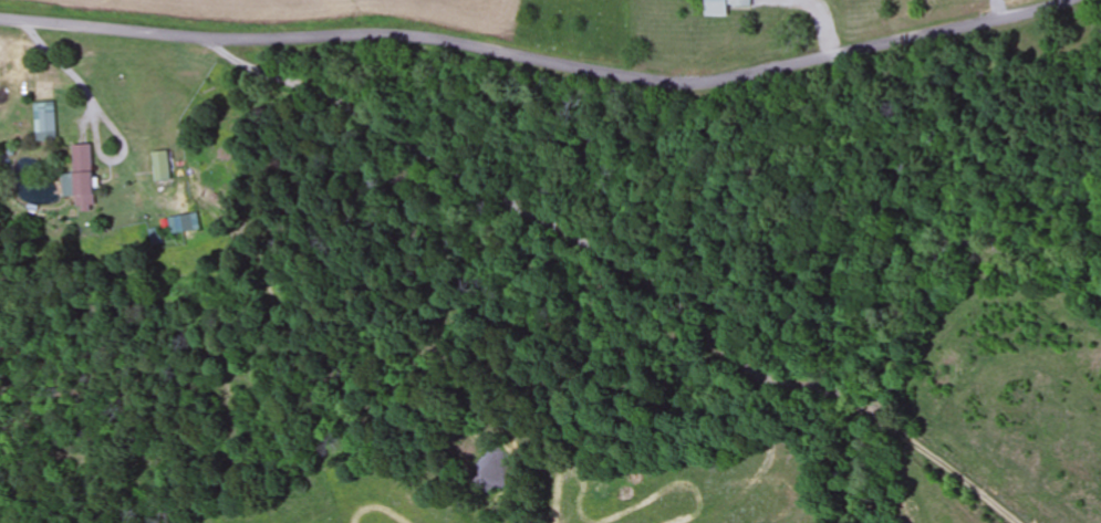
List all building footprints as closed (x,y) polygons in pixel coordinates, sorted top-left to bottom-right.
[(732,6),(754,6),(754,0),(707,0),(708,16),(732,16),(732,6)] [(58,141),(57,102),(35,102),(36,142),(58,141)] [(97,210),(95,145),(74,145),(75,174),(64,175),(64,196),(78,196),(79,210),(97,210)] [(174,180),(170,151),(155,153),(159,182),(174,180)] [(171,218),(173,236),(204,231),(201,213),(171,218)]
